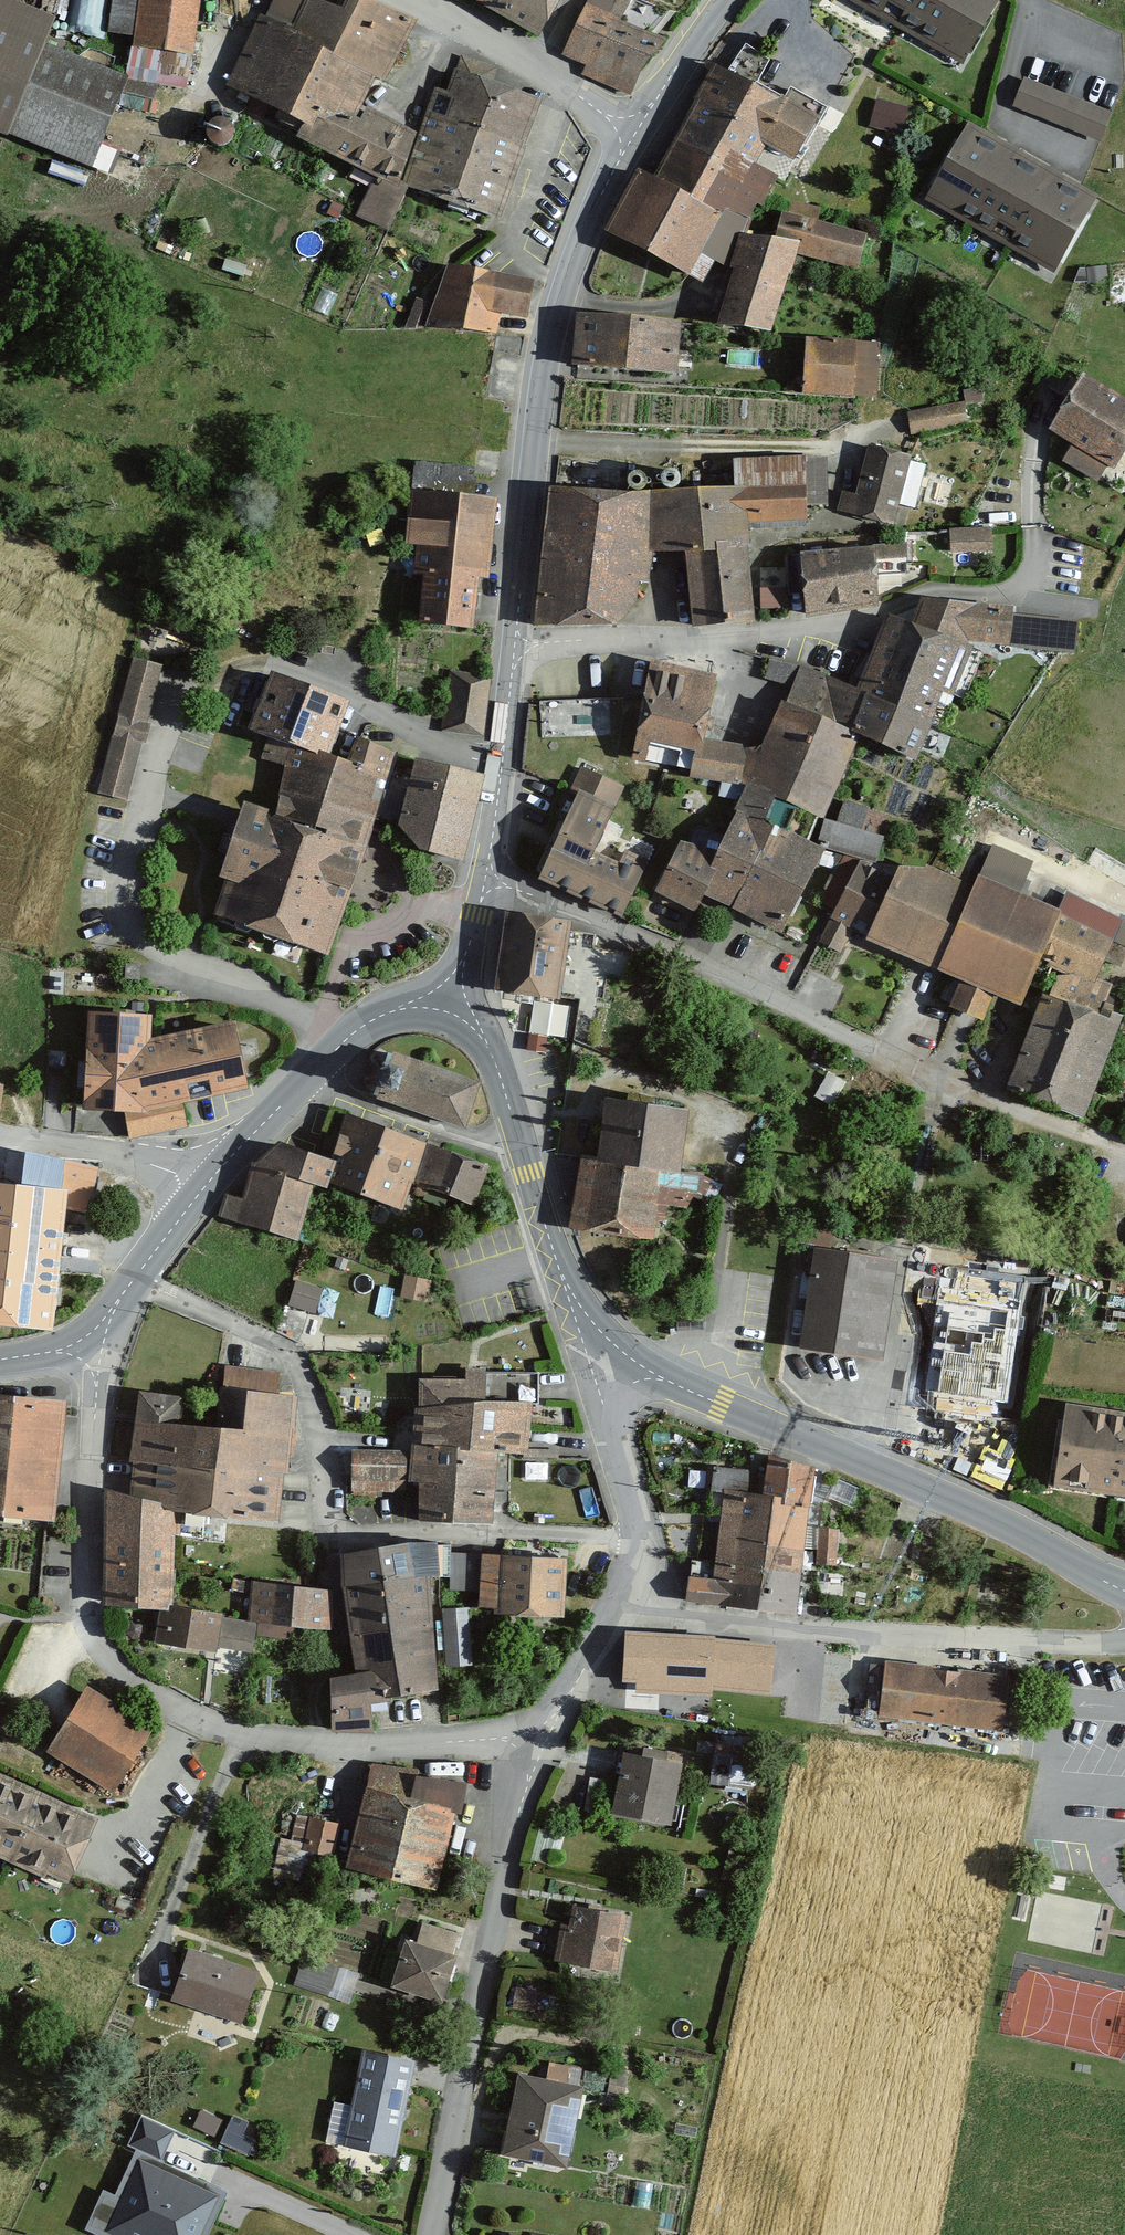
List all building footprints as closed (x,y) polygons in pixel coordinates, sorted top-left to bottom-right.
[(105,38),(130,40),(135,0),(110,0),(105,38)] [(131,49),(188,56),(196,0),(138,0),(131,49)] [(353,222),(384,235),(403,190),(393,186),(412,136),(357,110),(372,81),(381,85),(412,23),(360,0),(339,0),(335,11),(301,0),(272,0),(263,20),(256,17),(223,89),(299,126),(293,139),(373,181),(353,222)] [(535,39),(556,0),(467,0),(535,39)] [(561,58),(586,69),(581,79),(628,100),(661,44),(606,24),(616,0),(591,0),(561,58)] [(991,54),(1019,0),(889,0),(991,54)] [(0,1),(0,138),(2,139),(50,21),(0,1)] [(124,78),(42,49),(5,140),(89,171),(124,78)] [(494,222),(539,105),(491,87),(496,74),(460,61),(455,76),(448,73),(404,188),(494,222)] [(807,117),(710,67),(650,182),(634,174),(602,236),(699,285),(711,263),(720,268),(752,207),(759,210),(807,117)] [(1117,106),(1022,72),(1010,107),(1104,141),(1117,106)] [(1098,194),(965,122),(928,190),(1060,262),(1098,194)] [(773,239),(737,237),(714,327),(766,330),(793,252),(853,271),(863,237),(779,215),(773,239)] [(443,269),(422,329),(490,337),(491,317),(521,320),(525,284),(443,269)] [(676,324),(572,317),(569,368),(673,375),(676,324)] [(803,340),(799,395),(848,399),(852,344),(803,340)] [(1046,432),(1071,447),(1060,464),(1094,484),(1105,466),(1111,469),(1124,446),(1124,404),(1079,376),(1046,432)] [(960,407),(906,417),(910,437),(964,427),(960,407)] [(907,460),(867,450),(854,499),(840,496),(836,514),(890,527),(907,460)] [(545,490),(533,627),(612,623),(635,601),(635,583),(646,584),(649,554),(681,551),(692,629),(750,622),(745,548),(745,522),(802,518),(803,509),(825,508),(824,461),(729,464),(730,489),(646,493),(545,490)] [(418,578),(414,622),(464,626),(468,578),(484,580),(490,501),(406,494),(402,546),(412,547),(410,577),(418,578)] [(987,533),(949,534),(949,556),(988,555),(987,533)] [(870,549),(797,555),(803,618),(860,612),(873,601),(870,549)] [(762,586),(763,603),(787,602),(786,585),(762,586)] [(1009,610),(918,601),(909,624),(883,617),(858,682),(849,678),(844,688),(798,668),(784,704),(855,736),(913,763),(941,695),(964,705),(983,656),(968,649),(969,644),(1005,649),(1009,610)] [(158,669),(130,662),(97,797),(124,804),(158,669)] [(696,742),(709,675),(648,663),(628,760),(644,763),(649,743),(694,752),(696,742)] [(341,699),(266,675),(247,734),(267,740),(323,757),(341,699)] [(452,676),(443,733),(480,739),(489,682),(452,676)] [(855,736),(784,704),(777,702),(757,749),(740,752),(736,785),(744,786),(732,810),(780,830),(792,806),(819,819),(855,736)] [(322,954),(389,752),(352,740),(343,762),(323,757),(267,740),(260,762),(283,770),(270,814),(239,805),(214,879),(222,882),(211,918),(322,954)] [(740,748),(696,742),(694,752),(687,780),(736,785),(740,752),(740,748)] [(477,776),(411,761),(394,827),(414,848),(458,860),(477,776)] [(619,790),(580,771),(571,789),(576,791),(611,807),(619,790)] [(611,807),(576,791),(535,879),(618,918),(644,864),(622,854),(616,865),(590,852),(611,807)] [(885,821),(843,804),(835,826),(823,823),(817,845),(872,863),(885,821)] [(817,849),(780,830),(732,810),(710,855),(677,841),(652,891),(690,912),(698,897),(776,936),(817,849)] [(1022,886),(1033,857),(991,841),(980,870),(1022,886)] [(889,879),(856,863),(817,945),(838,955),(849,931),(861,937),(889,879)] [(889,879),(861,937),(860,941),(958,982),(947,1007),(978,1021),(989,994),(1014,1005),(1034,960),(1057,912),(973,876),(969,886),(923,868),(893,867),(889,879)] [(1120,923),(1064,897),(1057,912),(1034,960),(1072,977),(1090,986),(1092,981),(1120,923)] [(564,920),(500,912),(490,990),(555,998),(564,920)] [(1053,980),(1045,998),(1096,1016),(1106,987),(1092,981),(1090,986),(1072,977),(1053,980)] [(1078,1119),(1113,1022),(1096,1016),(1045,998),(1038,995),(1003,1093),(1078,1119)] [(535,997),(530,1030),(569,1036),(574,1003),(535,997)] [(144,1018),(83,1014),(78,1112),(133,1113),(241,1089),(229,1025),(144,1043),(144,1018)] [(369,1099),(459,1130),(475,1084),(385,1053),(369,1099)] [(600,1099),(591,1160),(576,1157),(569,1228),(647,1242),(653,1206),(690,1211),(694,1178),(674,1175),(683,1111),(600,1099)] [(178,1105),(122,1116),(127,1141),(183,1130),(178,1105)] [(422,1147),(343,1117),(327,1162),(330,1163),(325,1182),(398,1212),(408,1185),(422,1147)] [(222,1198),(217,1216),(293,1242),(307,1186),(323,1191),(325,1182),(330,1163),(327,1162),(275,1145),(249,1167),(237,1203),(222,1198)] [(484,1168),(422,1147),(408,1185),(470,1207),(484,1168)] [(92,1170),(21,1155),(18,1183),(71,1192),(80,1183),(90,1186),(92,1170)] [(47,1330),(61,1191),(0,1185),(0,1326),(47,1330)] [(810,1253),(795,1352),(878,1364),(892,1265),(810,1253)] [(318,1293),(294,1286),(288,1309),(311,1316),(318,1293)] [(957,1296),(947,1345),(997,1355),(1007,1306),(957,1296)] [(276,1377),(223,1371),(221,1391),(273,1397),(276,1377)] [(481,1374),(463,1373),(463,1384),(416,1384),(415,1411),(483,1408),(481,1374)] [(126,1496),(101,1491),(98,1604),(157,1611),(168,1613),(168,1609),(170,1512),(274,1521),(277,1474),(286,1474),(289,1400),(273,1397),(221,1391),(215,1390),(213,1427),(176,1426),(178,1400),(134,1395),(126,1496)] [(0,1398),(0,1519),(48,1523),(60,1404),(0,1398)] [(416,1443),(407,1443),(406,1485),(415,1485),(414,1523),(489,1525),(491,1454),(521,1455),(522,1407),(483,1408),(415,1411),(409,1411),(409,1432),(417,1432),(416,1443)] [(1062,1408),(1051,1488),(1124,1499),(1124,1416),(1062,1408)] [(402,1483),(402,1455),(349,1454),(348,1482),(402,1483)] [(710,1584),(685,1582),(683,1604),(794,1618),(807,1472),(764,1458),(759,1498),(721,1494),(710,1584)] [(835,1534),(816,1533),(814,1570),(833,1571),(835,1534)] [(325,1680),(327,1733),(366,1733),(363,1703),(433,1690),(424,1578),(434,1577),(431,1543),(336,1556),(351,1675),(325,1680)] [(560,1561),(479,1557),(476,1610),(557,1615),(560,1561)] [(249,1586),(245,1625),(327,1632),(331,1594),(249,1586)] [(217,1623),(218,1618),(168,1609),(168,1613),(157,1611),(151,1645),(210,1655),(212,1650),(217,1623)] [(466,1612),(441,1614),(445,1671),(470,1670),(466,1612)] [(212,1650),(249,1656),(252,1628),(217,1623),(212,1650)] [(622,1681),(768,1681),(769,1649),(700,1638),(624,1637),(622,1681)] [(876,1717),(998,1732),(1005,1680),(883,1665),(876,1717)] [(81,1690),(43,1754),(107,1792),(145,1728),(81,1690)] [(621,1756),(609,1815),(667,1826),(678,1766),(621,1756)] [(368,1768),(342,1868),(426,1889),(445,1813),(457,1816),(463,1786),(412,1778),(413,1773),(368,1768)] [(61,1881),(90,1819),(0,1778),(0,1853),(61,1881)] [(334,1827),(307,1821),(299,1857),(326,1862),(334,1827)] [(622,1918),(570,1910),(567,1932),(558,1931),(553,1964),(614,1973),(622,1918)] [(416,1946),(402,1942),(389,1989),(436,2003),(454,1939),(420,1929),(416,1946)] [(185,1951),(168,2003),(235,2026),(253,1974),(185,1951)] [(294,1983),(351,2001),(361,1970),(304,1952),(294,1983)] [(389,2156),(409,2063),(359,2052),(340,2146),(389,2156)] [(515,2077),(500,2156),(564,2168),(580,2090),(515,2077)] [(170,2133),(142,2121),(132,2144),(160,2156),(170,2133)] [(137,2158),(104,2230),(114,2234),(200,2234),(218,2194),(137,2158)]
